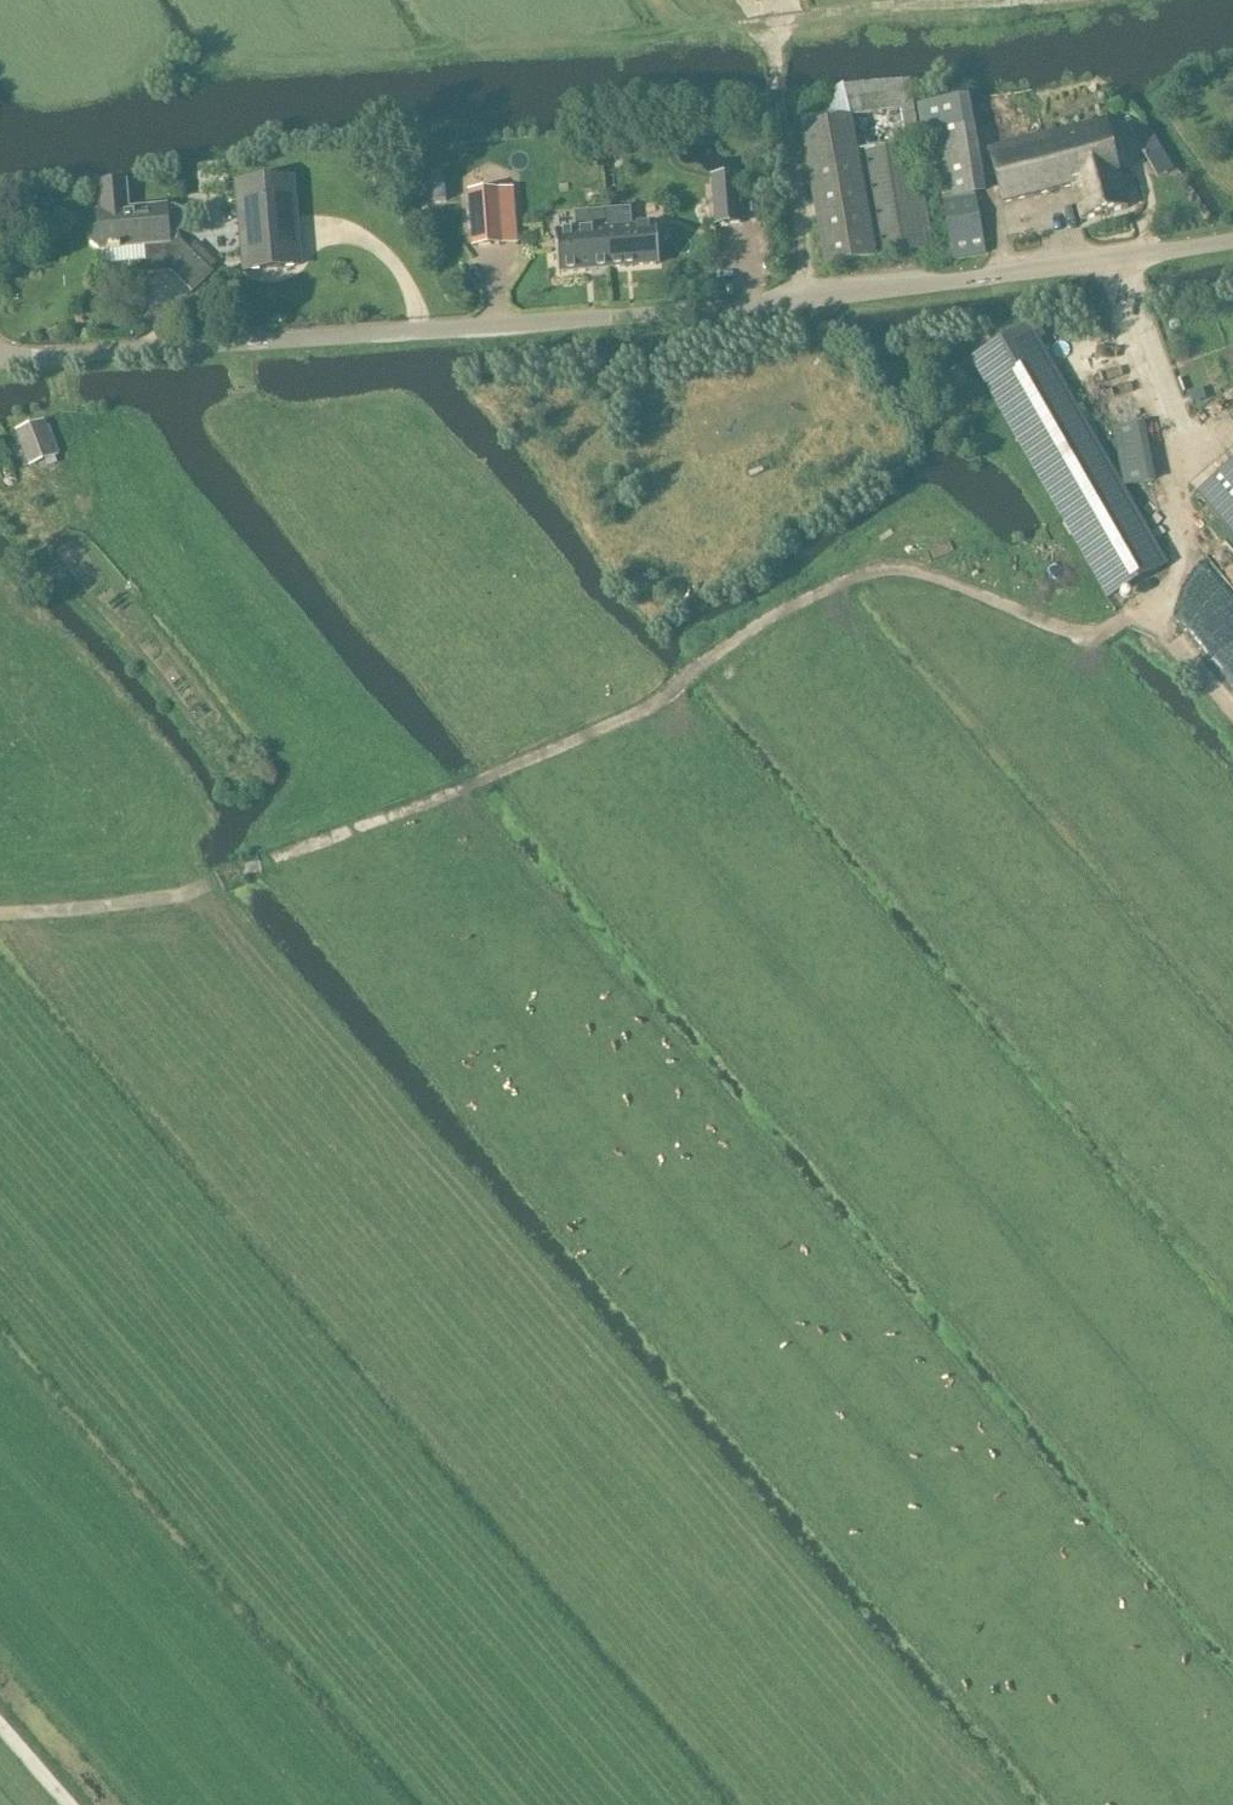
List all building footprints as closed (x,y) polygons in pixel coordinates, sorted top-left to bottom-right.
[(798,95),(821,240),(825,266),(934,248),(905,81),(798,95)] [(944,201),(951,240),(954,259),(986,254),(959,100),(917,107),(931,186),(940,185),(943,201),(944,201)] [(1159,146),(1145,120),(1128,129),(1142,155),(1159,146)] [(1074,187),(1120,176),(1107,122),(988,149),(1004,205),(1074,187)] [(438,171),(425,171),(425,194),(438,194),(438,171)] [(716,225),(741,223),(737,175),(712,176),(716,225)] [(1129,209),(1120,176),(1074,187),(1082,221),(1129,209)] [(238,184),(243,240),(245,271),(300,266),(297,240),(292,179),(238,184)] [(498,189),(468,192),(473,248),(502,246),(498,189)] [(98,213),(99,226),(98,226),(96,227),(94,228),(93,229),(92,230),(91,232),(90,233),(89,235),(89,237),(89,239),(89,240),(90,242),(90,243),(91,245),(92,246),(94,248),(96,249),(97,249),(101,250),(146,246),(148,274),(171,272),(192,292),(212,272),(181,241),(171,242),(168,207),(98,213)] [(604,211),(608,267),(608,269),(657,265),(654,226),(622,229),(620,210),(604,211)] [(586,268),(608,267),(604,211),(575,213),(577,230),(557,232),(557,231),(555,232),(558,274),(560,274),(586,272),(586,268)] [(1108,599),(1167,564),(1031,326),(971,360),(1108,599)] [(43,421),(18,431),(31,466),(56,456),(43,421)] [(1125,487),(1150,483),(1140,425),(1115,430),(1125,487)] [(1232,533),(1232,466),(1200,494),(1232,533)]
